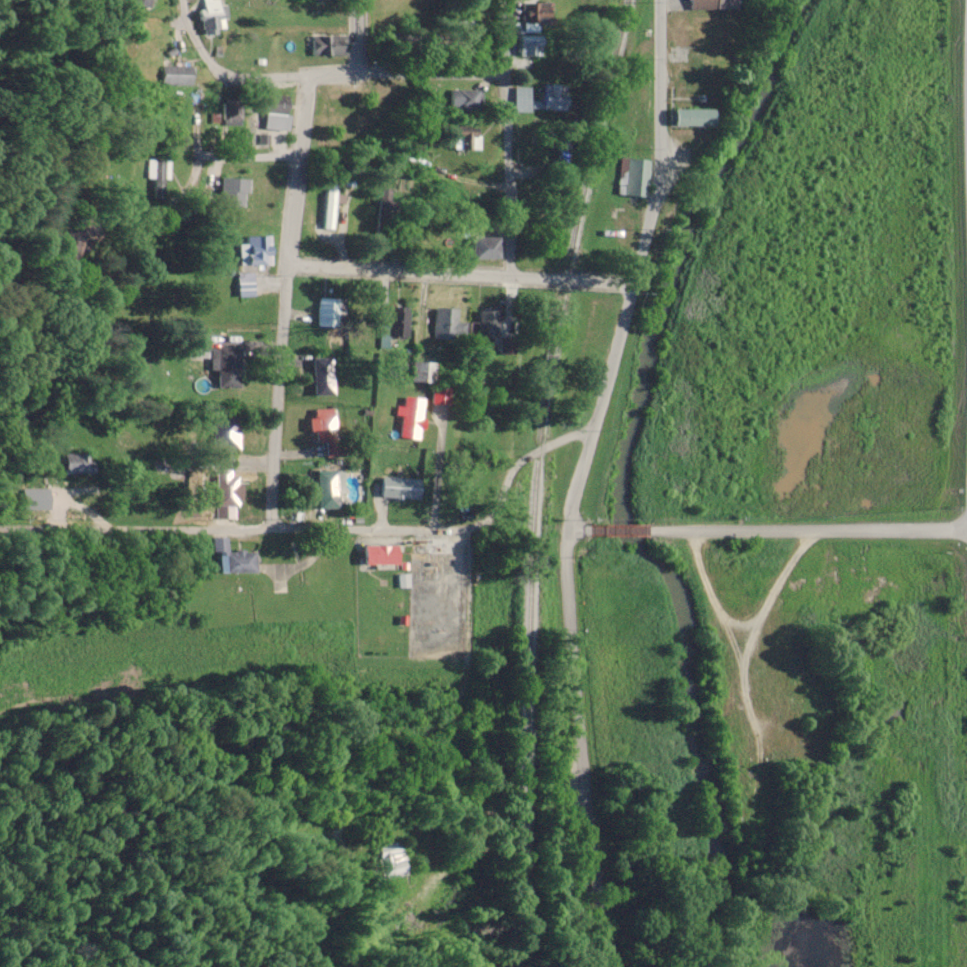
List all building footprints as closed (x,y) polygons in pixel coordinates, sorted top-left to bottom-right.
[(204,10),(201,10),(201,30),(222,30),(222,0),(204,0),(204,10)] [(739,10),(739,0),(690,0),(690,10),(739,10)] [(474,29),(474,4),(457,4),(457,29),(474,29)] [(539,25),(553,25),(553,13),(535,13),(535,5),(524,5),(524,31),(539,31),(539,25)] [(312,56),(345,56),(345,34),(312,34),(312,56)] [(542,36),(521,36),(521,55),(542,55),(542,36)] [(193,68),(161,68),(161,84),(193,84),(193,68)] [(544,110),(567,110),(567,84),(544,84),(544,110)] [(515,112),(529,112),(529,88),(515,88),(515,112)] [(482,109),(482,89),(450,89),(450,109),(482,109)] [(225,125),(242,125),(242,104),(225,104),(225,125)] [(677,126),(716,126),(716,109),(677,109),(677,126)] [(285,130),(287,114),(269,111),(267,128),(285,130)] [(454,150),(479,150),(479,131),(454,131),(454,150)] [(623,195),(646,196),(649,160),(625,158),(623,195)] [(147,177),(157,177),(157,160),(147,160),(147,177)] [(322,229),(334,230),(334,185),(323,184),(322,229)] [(498,258),(498,227),(471,227),(471,258),(498,258)] [(249,266),(271,266),(271,237),(249,237),(249,266)] [(318,325),(347,325),(347,299),(318,299),(318,325)] [(457,308),(434,308),(433,340),(465,341),(466,324),(456,323),(457,308)] [(499,308),(478,308),(478,358),(499,358),(499,308)] [(402,338),(402,315),(389,315),(389,338),(402,338)] [(240,348),(215,348),(215,389),(240,389),(240,348)] [(334,358),(314,358),(314,396),(334,396),(334,358)] [(449,404),(449,387),(433,387),(433,404),(449,404)] [(399,438),(419,442),(427,401),(405,397),(403,407),(397,406),(395,416),(402,417),(399,438)] [(334,409),(311,410),(313,443),(326,442),(327,458),(345,457),(345,441),(336,441),(334,409)] [(216,451),(240,451),(240,418),(216,418),(216,451)] [(64,454),(64,474),(93,474),(93,454),(64,454)] [(317,471),(317,509),(342,509),(342,471),(317,471)] [(216,478),(216,511),(241,511),(241,478),(216,478)] [(381,498),(420,498),(420,478),(381,478),(381,498)] [(220,574),(256,573),(256,542),(238,543),(238,553),(219,553),(220,574)] [(399,565),(399,545),(364,545),(364,565),(399,565)] [(728,686),(735,685),(733,655),(726,655),(728,686)] [(404,876),(402,843),(380,844),(382,877),(404,876)]
